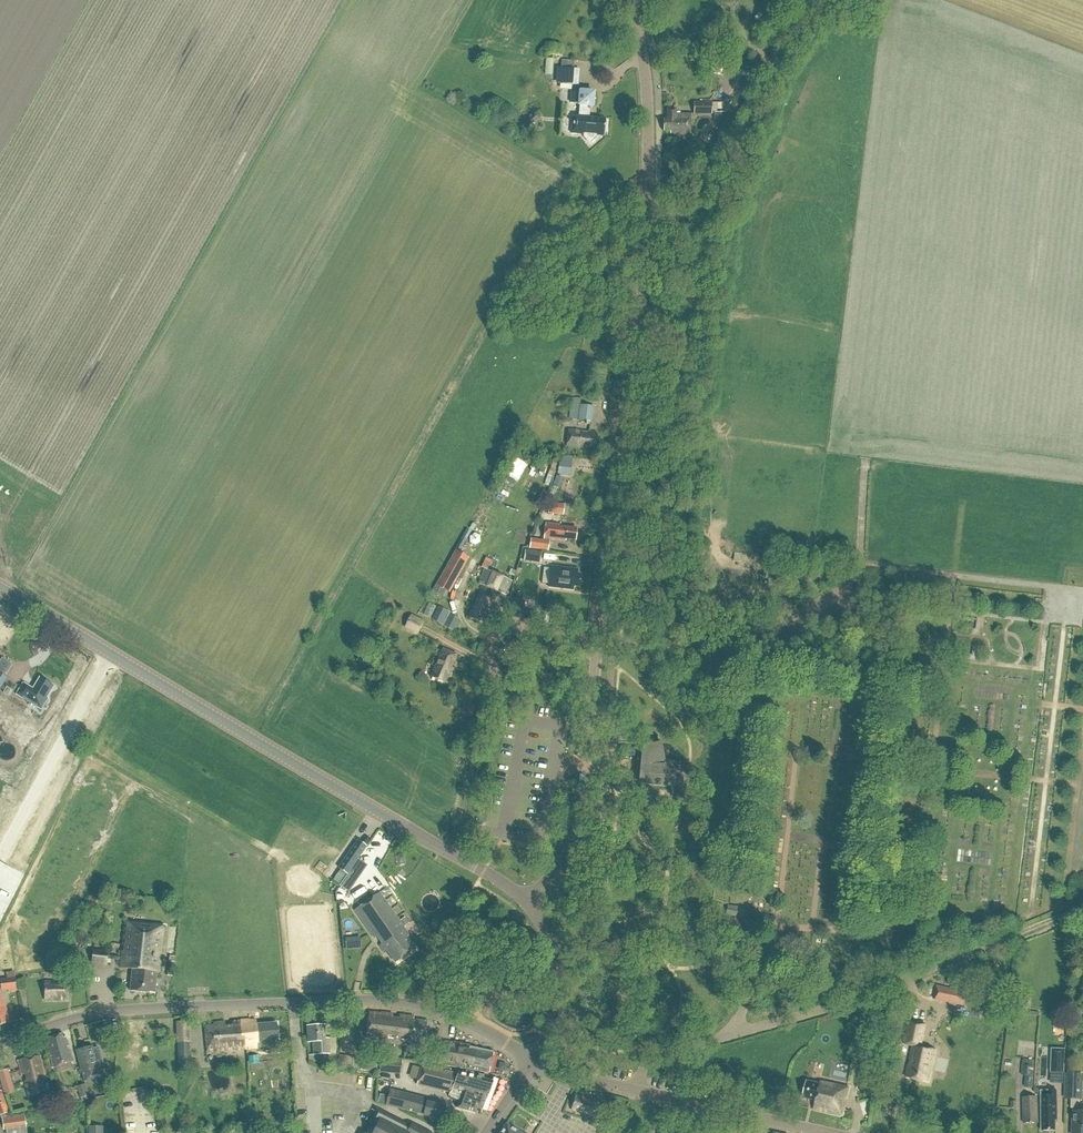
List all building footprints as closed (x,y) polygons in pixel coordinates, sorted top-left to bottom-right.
[(553,59),(545,59),(544,74),(552,74),(553,59)] [(536,80),(536,60),(526,60),(526,80),(536,80)] [(561,68),(560,84),(575,85),(576,69),(561,68)] [(589,143),(595,137),(595,136),(604,136),(606,119),(589,118),(590,106),(592,106),(593,93),(580,92),(580,93),(571,92),(570,103),(579,104),(578,117),(572,117),(571,134),(584,135),(584,136),(589,143)] [(711,103),(693,104),(694,115),(712,114),(711,103)] [(691,134),(691,115),(675,115),(675,110),(666,110),(666,120),(662,120),(662,132),(670,132),(670,134),(691,134)] [(556,419),(571,421),(573,407),(558,405),(556,419)] [(578,420),(593,422),(595,407),(580,405),(578,420)] [(596,449),(598,433),(569,430),(567,447),(587,449),(587,448),(596,449)] [(562,456),(560,474),(569,476),(572,458),(562,456)] [(549,514),(564,515),(565,505),(550,503),(549,514)] [(575,541),(576,530),(567,529),(567,527),(545,525),(543,540),(531,538),(530,549),(549,551),(550,539),(566,541),(566,540),(575,541)] [(470,537),(470,543),(475,545),(480,542),(480,536),(475,534),(470,537)] [(455,550),(436,585),(449,593),(469,558),(455,550)] [(524,561),(540,563),(542,552),(525,550),(524,561)] [(733,560),(753,562),(754,555),(734,553),(733,560)] [(763,556),(754,555),(753,562),(762,563),(763,556)] [(542,583),(549,584),(548,586),(572,589),(573,585),(579,586),(580,576),(576,575),(577,569),(551,566),(551,569),(544,568),(542,583)] [(485,569),(479,584),(505,596),(512,581),(503,578),(504,577),(492,572),(492,573),(485,569)] [(468,617),(484,624),(495,598),(480,591),(468,617)] [(511,599),(507,617),(521,620),(525,601),(511,599)] [(438,607),(431,620),(453,631),(458,620),(449,615),(450,613),(438,607)] [(405,628),(418,635),(425,621),(411,615),(405,628)] [(388,624),(385,629),(399,635),(402,630),(388,624)] [(431,678),(444,683),(456,654),(443,649),(431,678)] [(357,662),(365,665),(368,659),(360,654),(357,662)] [(47,698),(53,687),(39,678),(33,689),(23,684),(17,695),(41,709),(48,699),(47,698)] [(670,787),(672,796),(673,795),(673,792),(679,791),(679,786),(681,762),(664,761),(657,735),(656,735),(658,744),(645,747),(644,761),(644,766),(641,766),(640,775),(643,775),(643,779),(642,784),(656,786),(670,787)] [(358,841),(338,868),(347,874),(367,847),(358,841)] [(350,878),(343,887),(348,891),(356,882),(350,878)] [(379,893),(373,897),(370,893),(357,901),(360,906),(355,910),(374,938),(377,936),(383,944),(380,946),(385,953),(388,951),(396,962),(414,949),(404,935),(407,932),(379,893)] [(711,903),(710,924),(725,925),(725,917),(722,917),(722,904),(711,903)] [(726,915),(736,916),(738,909),(728,907),(726,915)] [(404,927),(409,923),(402,914),(398,918),(404,927)] [(110,917),(108,923),(120,928),(123,922),(110,917)] [(164,927),(141,924),(127,923),(125,923),(122,945),(125,946),(124,952),(121,952),(120,969),(132,970),(130,991),(154,994),(157,972),(159,973),(164,927)] [(78,941),(87,942),(88,929),(79,928),(78,941)] [(91,964),(107,966),(108,951),(93,949),(91,964)] [(500,959),(498,973),(511,975),(514,961),(506,960),(500,959)] [(103,993),(111,994),(112,973),(104,973),(103,993)] [(7,979),(8,990),(9,992),(17,991),(15,978),(7,979)] [(74,979),(74,987),(83,988),(83,979),(74,979)] [(68,1000),(68,982),(55,981),(55,982),(45,982),(44,1001),(68,1000)] [(936,985),(933,998),(952,1003),(956,990),(936,985)] [(472,1007),(480,1009),(482,997),(474,995),(474,996),(472,1003),(472,1007)] [(0,996),(0,1025),(10,1020),(5,1005),(4,1005),(0,996)] [(1027,1012),(1028,1000),(1012,999),(1011,1010),(1027,1012)] [(369,1013),(365,1040),(405,1045),(406,1042),(423,1045),(427,1023),(425,1022),(425,1021),(413,1020),(413,1017),(400,1016),(399,1019),(392,1019),(392,1015),(381,1013),(380,1014),(369,1013)] [(879,1026),(885,1027),(886,1019),(879,1017),(878,1025),(879,1026)] [(241,1021),(240,1023),(241,1038),(244,1038),(245,1050),(256,1049),(256,1048),(278,1045),(276,1023),(256,1025),(256,1021),(250,1021),(250,1020),(241,1021)] [(240,1023),(241,1021),(233,1021),(233,1026),(225,1027),(225,1022),(213,1023),(214,1027),(205,1027),(207,1052),(245,1050),(244,1038),(241,1038),(240,1023)] [(905,1043),(912,1045),(909,1059),(911,1060),(910,1066),(908,1066),(905,1078),(928,1083),(935,1050),(922,1047),(926,1024),(917,1022),(910,1021),(905,1043)] [(176,1022),(178,1066),(190,1065),(188,1022),(176,1022)] [(313,1054),(328,1054),(328,1038),(324,1039),(323,1025),(307,1025),(308,1042),(313,1042),(313,1054)] [(61,1033),(47,1038),(49,1042),(46,1043),(53,1068),(56,1067),(58,1073),(65,1071),(63,1065),(73,1062),(70,1053),(67,1053),(65,1047),(68,1046),(65,1036),(62,1037),(61,1033)] [(443,1041),(439,1065),(488,1073),(493,1052),(469,1047),(470,1045),(453,1041),(453,1043),(443,1041)] [(76,1051),(85,1081),(100,1076),(102,1085),(114,1082),(110,1068),(104,1070),(98,1048),(92,1049),(91,1047),(76,1051)] [(1052,1049),(1051,1072),(1064,1073),(1065,1050),(1052,1049)] [(429,1064),(429,1063),(431,1054),(430,1054),(422,1053),(421,1063),(429,1064)] [(429,1063),(439,1065),(440,1055),(431,1054),(429,1063)] [(46,1080),(40,1056),(17,1061),(21,1075),(25,1074),(27,1081),(25,1081),(26,1085),(25,1085),(29,1097),(45,1093),(42,1081),(46,1080)] [(1015,1088),(1014,1056),(992,1056),(992,1062),(987,1062),(987,1072),(995,1072),(995,1088),(1015,1088)] [(362,1070),(374,1071),(375,1060),(364,1058),(362,1070)] [(380,1059),(379,1072),(400,1074),(402,1061),(380,1059)] [(486,1098),(492,1082),(483,1079),(483,1076),(478,1075),(478,1078),(472,1076),(473,1073),(466,1072),(465,1075),(457,1073),(457,1074),(450,1072),(451,1069),(447,1068),(447,1069),(440,1067),(440,1068),(423,1063),(416,1085),(449,1093),(448,1096),(458,1100),(456,1108),(475,1113),(477,1108),(481,1110),(486,1098)] [(1022,1065),(1022,1075),(1026,1075),(1025,1087),(1033,1088),(1034,1066),(1022,1065)] [(4,1093),(13,1090),(7,1069),(0,1071),(0,1077),(4,1093)] [(1071,1099),(1080,1099),(1082,1099),(1082,1076),(1082,1074),(1066,1073),(1066,1075),(1065,1094),(1065,1099),(1071,1099)] [(807,1081),(803,1098),(816,1101),(814,1110),(842,1117),(849,1088),(833,1084),(833,1085),(820,1082),(820,1084),(807,1081)] [(80,1098),(88,1096),(85,1084),(77,1087),(80,1098)] [(386,1105),(443,1120),(446,1108),(429,1103),(430,1100),(390,1089),(386,1105)] [(9,1112),(2,1090),(0,1091),(0,1115),(9,1112)] [(1041,1091),(1042,1131),(1056,1131),(1056,1121),(1058,1121),(1057,1091),(1041,1091)] [(589,1100),(579,1097),(580,1095),(575,1094),(571,1110),(598,1118),(602,1103),(595,1101),(596,1100),(590,1098),(589,1100)] [(1038,1097),(1035,1097),(1022,1098),(1023,1123),(1036,1123),(1039,1122),(1038,1097)] [(1071,1108),(1074,1109),(1074,1111),(1073,1132),(1082,1132),(1082,1111),(1080,1111),(1081,1103),(1080,1099),(1071,1099),(1071,1108)] [(431,1132),(412,1123),(410,1126),(376,1108),(363,1132),(431,1132)] [(677,1109),(673,1112),(679,1120),(684,1117),(677,1109)] [(607,1122),(613,1126),(620,1116),(614,1112),(607,1122)] [(9,1116),(2,1117),(2,1119),(4,1130),(6,1130),(26,1127),(24,1114),(9,1116)] [(506,1123),(500,1132),(521,1132),(506,1123)]
